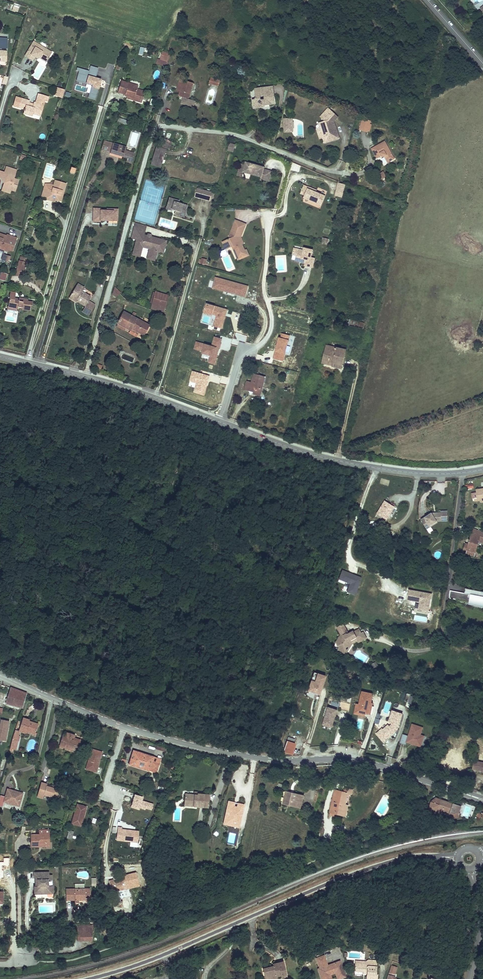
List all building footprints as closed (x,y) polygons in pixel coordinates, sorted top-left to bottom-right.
[(52,52),(33,41),(25,55),(33,60),(35,57),(36,53),(47,60),(52,52)] [(47,60),(36,53),(35,57),(38,59),(39,57),(46,61),(47,60)] [(88,98),(95,100),(101,79),(95,78),(97,68),(90,67),(89,72),(77,69),(77,70),(79,71),(76,81),(92,85),(88,98)] [(193,83),(184,80),(181,91),(179,96),(183,97),(182,103),(194,107),(196,101),(189,99),(193,83)] [(128,84),(120,82),(117,93),(124,95),(124,97),(126,98),(133,100),(133,102),(141,104),(144,93),(136,90),(137,89),(127,87),(128,84)] [(260,91),(256,92),(257,97),(256,100),(252,101),(253,105),(258,109),(264,108),(266,105),(276,104),(273,85),(268,86),(266,88),(259,89),(260,91)] [(63,95),(64,89),(56,87),(55,91),(55,92),(59,94),(58,96),(62,97),(63,95)] [(37,110),(37,109),(37,106),(40,107),(42,107),(44,101),(45,97),(37,94),(35,103),(33,103),(32,105),(32,106),(29,106),(29,104),(28,104),(28,101),(20,99),(18,107),(24,109),(23,111),(24,111),(23,113),(31,116),(31,113),(36,114),(37,110)] [(325,142),(339,137),(335,124),(333,125),(331,122),(334,121),(335,121),(331,117),(335,113),(329,107),(323,113),(329,118),(328,120),(326,120),(321,122),(323,127),(321,127),(324,137),(325,142)] [(293,121),(292,118),(284,118),(285,131),(293,131),(293,127),(289,127),(289,122),(293,121)] [(370,120),(362,118),(359,129),(367,132),(370,120)] [(151,165),(161,168),(167,146),(169,140),(159,137),(151,165)] [(386,140),(374,148),(379,157),(383,154),(385,157),(386,156),(390,161),(397,157),(386,140)] [(124,150),(124,147),(107,142),(105,150),(108,151),(108,153),(114,154),(114,153),(116,154),(116,155),(122,157),(125,158),(124,162),(129,163),(132,153),(124,150)] [(263,167),(245,162),(244,165),(242,172),(260,177),(260,179),(269,181),(271,171),(263,169),(263,167)] [(5,165),(4,170),(1,169),(0,172),(0,177),(5,178),(7,179),(7,181),(3,183),(2,187),(12,189),(12,188),(16,189),(18,183),(14,181),(15,178),(14,177),(16,169),(5,165)] [(66,183),(55,180),(54,185),(50,184),(46,184),(45,188),(48,189),(45,199),(49,200),(50,198),(55,200),(61,201),(66,183)] [(344,192),(346,184),(339,182),(337,191),(344,192)] [(309,187),(305,185),(301,194),(305,196),(305,198),(318,204),(320,200),(324,202),(326,196),(317,192),(309,189),(309,187)] [(204,190),(202,198),(212,200),(214,192),(204,190)] [(179,201),(169,198),(167,207),(176,210),(176,212),(175,215),(184,218),(188,205),(179,203),(179,201)] [(116,221),(116,214),(112,214),(112,209),(105,209),(105,211),(100,211),(100,209),(93,209),(92,209),(92,213),(99,214),(99,220),(116,221)] [(240,230),(243,223),(236,220),(230,237),(231,239),(226,242),(229,249),(233,247),(238,261),(249,256),(247,251),(245,252),(241,242),(243,242),(241,238),(244,231),(240,230)] [(157,250),(160,239),(150,236),(147,236),(143,234),(146,225),(135,223),(132,234),(137,236),(136,239),(134,250),(141,252),(142,246),(150,248),(148,254),(155,256),(157,250)] [(0,234),(0,250),(8,252),(9,249),(13,251),(17,238),(7,234),(6,236),(0,234)] [(163,252),(166,240),(160,239),(157,250),(163,252)] [(296,256),(302,257),(301,262),(306,263),(305,266),(313,268),(315,258),(312,258),(313,250),(305,248),(304,251),(295,248),(293,255),(296,256)] [(24,270),(26,262),(19,261),(18,269),(24,270)] [(216,278),(213,288),(245,297),(248,287),(216,278)] [(83,288),(77,284),(69,297),(76,301),(85,307),(81,313),(87,316),(94,306),(88,301),(90,298),(81,292),(83,288)] [(17,292),(11,292),(9,307),(19,308),(19,305),(23,306),(23,309),(31,310),(32,304),(33,304),(34,301),(28,300),(29,298),(24,297),(24,299),(16,298),(17,292)] [(167,296),(156,292),(152,304),(164,308),(167,296)] [(164,308),(152,304),(151,309),(163,312),(164,308)] [(213,325),(221,327),(226,310),(206,305),(204,313),(216,316),(213,325)] [(132,316),(123,311),(117,323),(126,328),(130,330),(131,328),(139,333),(143,335),(148,326),(135,318),(137,315),(134,313),(132,316)] [(338,327),(340,320),(334,319),(331,329),(335,329),(335,327),(338,327)] [(139,333),(131,328),(130,330),(129,333),(137,338),(139,333)] [(341,350),(326,346),(322,363),(333,366),(333,367),(341,369),(346,351),(345,351),(341,350)] [(265,378),(254,375),(252,383),(247,382),(245,390),(255,392),(255,395),(260,396),(265,378)] [(473,499),(478,498),(479,501),(481,501),(482,500),(482,489),(476,490),(477,493),(473,494),(473,499)] [(395,506),(385,501),(377,514),(386,520),(395,506)] [(390,522),(398,508),(395,506),(386,520),(390,522)] [(441,512),(436,512),(436,513),(432,513),(431,512),(420,518),(424,525),(428,523),(429,525),(436,521),(447,521),(447,511),(441,511),(441,512)] [(472,530),(471,534),(474,535),(473,538),(471,538),(470,540),(469,540),(468,542),(469,543),(469,545),(465,544),(464,550),(467,551),(466,554),(475,557),(478,542),(482,543),(482,533),(472,530)] [(345,572),(341,581),(350,584),(346,592),(355,595),(362,578),(345,572)] [(453,591),(451,598),(469,603),(468,605),(482,608),(482,593),(465,589),(464,594),(453,591)] [(427,598),(427,594),(408,591),(406,600),(415,602),(419,603),(418,609),(428,611),(430,598),(427,598)] [(343,629),(341,624),(335,627),(337,632),(343,629)] [(357,629),(351,632),(350,631),(346,633),(344,634),(344,633),(340,635),(338,634),(333,642),(334,642),(335,645),(337,646),(336,648),(342,652),(343,648),(343,647),(344,645),(345,645),(347,646),(349,642),(348,641),(354,638),(355,640),(356,641),(364,638),(361,632),(359,633),(357,629)] [(320,694),(326,676),(316,673),(314,681),(311,680),(308,690),(320,694)] [(6,703),(22,708),(27,693),(10,687),(6,703)] [(372,702),(374,693),(362,690),(361,699),(360,703),(358,710),(366,712),(366,713),(371,714),(372,708),(371,708),(372,705),(373,706),(374,702),(372,702)] [(386,701),(382,713),(388,715),(391,703),(386,701)] [(366,713),(366,712),(358,710),(360,703),(357,703),(355,712),(366,715),(366,713)] [(336,715),(337,710),(328,707),(327,713),(336,715)] [(384,741),(395,731),(394,729),(396,727),(398,728),(403,713),(393,710),(390,720),(393,723),(391,725),(389,724),(384,728),(383,727),(377,733),(384,741)] [(334,720),(336,715),(327,713),(323,724),(332,727),(334,721),(333,721),(333,719),(334,720)] [(35,734),(38,725),(29,722),(29,720),(23,718),(18,731),(26,734),(27,731),(35,734)] [(9,722),(1,720),(0,724),(0,740),(5,741),(9,722)] [(420,738),(421,734),(424,727),(413,723),(409,735),(405,734),(402,742),(407,744),(407,741),(412,743),(412,741),(414,742),(414,743),(422,746),(424,739),(420,738)] [(77,751),(81,740),(74,738),(75,735),(67,732),(65,736),(62,735),(59,746),(77,751)] [(15,750),(17,741),(18,741),(19,737),(13,736),(12,739),(10,749),(13,750),(15,750)] [(291,754),(296,744),(293,743),(295,739),(290,737),(285,751),(291,754)] [(96,772),(102,752),(92,749),(86,769),(96,772)] [(156,773),(161,759),(133,751),(129,765),(156,773)] [(475,761),(473,769),(482,771),(482,762),(475,761)] [(61,799),(63,789),(55,787),(55,789),(51,787),(46,786),(47,784),(41,782),(37,797),(43,798),(44,795),(53,797),(53,796),(61,799)] [(22,796),(13,793),(14,791),(7,789),(5,797),(0,795),(0,797),(0,806),(3,807),(4,802),(19,806),(22,796)] [(393,798),(396,792),(391,789),(388,795),(393,798)] [(335,790),(330,815),(334,816),(335,813),(345,816),(347,805),(344,805),(346,793),(344,792),(335,790)] [(301,808),(304,796),(286,791),(283,804),(301,808)] [(398,805),(402,799),(398,797),(399,794),(396,792),(393,798),(396,799),(394,802),(398,805)] [(198,793),(198,795),(194,794),(185,793),(184,800),(188,801),(187,806),(208,808),(209,794),(198,793)] [(142,798),(134,795),(130,809),(139,811),(140,809),(145,811),(146,809),(151,811),(153,804),(141,800),(142,798)] [(461,806),(453,804),(436,798),(432,801),(429,809),(437,811),(438,809),(443,811),(450,813),(450,814),(449,816),(454,818),(459,817),(460,813),(458,813),(461,806)] [(240,822),(244,804),(228,801),(224,824),(235,826),(236,821),(240,822)] [(81,826),(83,817),(81,817),(84,807),(77,804),(72,823),(81,826)] [(122,827),(117,827),(116,842),(138,844),(139,831),(121,830),(122,827)] [(50,846),(49,830),(39,830),(39,834),(31,835),(31,847),(50,846)] [(53,894),(52,886),(48,886),(48,880),(52,880),(52,875),(49,875),(49,872),(33,872),(34,878),(37,878),(37,886),(36,886),(36,894),(53,894)] [(125,889),(124,886),(127,885),(128,886),(133,885),(131,874),(123,876),(124,880),(114,883),(113,880),(109,881),(112,891),(116,890),(116,891),(124,889),(125,893),(130,892),(129,888),(125,889)] [(91,902),(90,888),(84,889),(75,889),(66,889),(66,900),(75,900),(79,900),(85,900),(85,902),(91,902)] [(92,941),(92,925),(77,925),(77,941),(92,941)] [(340,961),(332,964),(333,967),(328,968),(327,966),(324,956),(322,956),(321,954),(316,956),(317,958),(316,958),(320,968),(321,972),(319,973),(322,978),(332,978),(330,975),(335,973),(338,978),(339,978),(345,977),(340,961)] [(284,962),(273,965),(273,966),(273,968),(271,968),(270,967),(263,969),(265,978),(268,978),(270,978),(277,978),(276,976),(281,975),(281,978),(287,977),(284,962)] [(377,967),(368,966),(368,964),(355,963),(354,971),(363,972),(365,972),(365,974),(367,974),(366,978),(377,978),(378,974),(376,974),(377,967)] [(395,975),(397,967),(391,965),(389,973),(395,975)]
